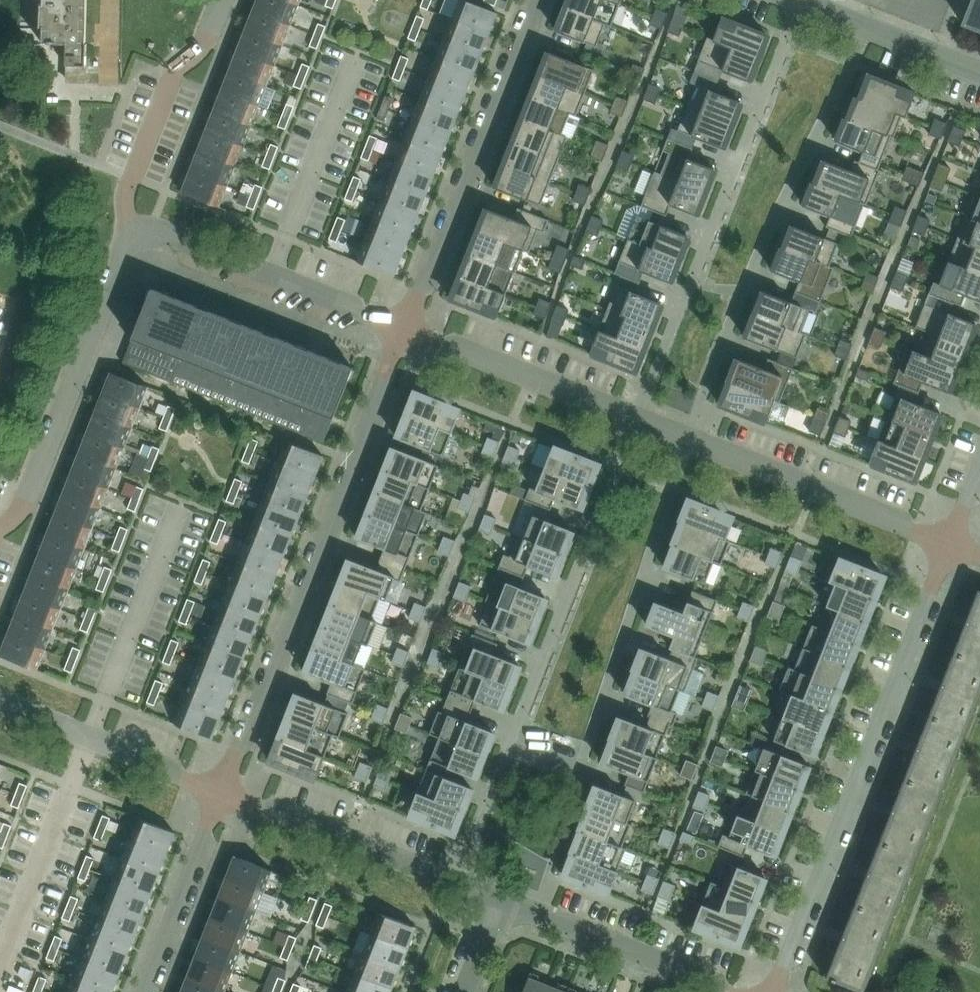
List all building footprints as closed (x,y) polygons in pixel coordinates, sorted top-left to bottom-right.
[(66,78),(86,79),(88,0),(43,0),(42,43),(58,43),(58,54),(67,54),(66,78)] [(298,5),(285,0),(257,0),(253,11),(290,25),(298,5)] [(325,6),(333,9),(336,0),(327,0),(325,6)] [(420,7),(428,10),(432,0),(423,0),(420,7)] [(452,19),(489,34),(497,13),(464,0),(459,0),(452,19)] [(612,0),(569,0),(566,8),(605,24),(614,2),(614,1),(612,0)] [(971,16),(979,20),(979,0),(977,0),(971,16)] [(605,24),(566,8),(557,31),(583,42),(584,42),(596,46),(605,24)] [(664,21),(667,13),(656,9),(653,17),(664,21)] [(282,45),(290,25),(253,11),(245,31),(282,45)] [(417,16),(412,27),(420,30),(425,19),(417,16)] [(682,28),(685,20),(674,16),(671,24),(682,28)] [(661,29),(664,21),(653,17),(650,24),(661,29)] [(767,35),(722,17),(713,40),(758,58),(767,35)] [(452,19),(444,39),(481,54),(489,34),(452,19)] [(318,23),(314,34),(321,37),(326,26),(318,23)] [(979,29),(964,23),(963,25),(979,32),(979,28),(979,29)] [(679,36),(682,28),(671,24),(668,31),(679,36)] [(412,27),(408,38),(416,41),(420,30),(412,27)] [(274,65),(282,45),(245,31),(237,51),(274,65)] [(314,34),(309,46),(317,49),(321,37),(314,34)] [(749,81),(758,58),(713,40),(707,37),(698,61),(723,70),(722,71),(749,81)] [(444,39),(436,59),(473,74),(481,54),(444,39)] [(266,86),(274,65),(237,51),(229,72),(266,86)] [(593,70),(549,52),(540,75),(585,92),(593,70)] [(401,56),(397,67),(404,70),(409,59),(401,56)] [(473,74),(436,59),(428,80),(465,94),(473,74)] [(302,63),(298,75),(306,78),(310,66),(302,63)] [(641,76),(644,69),(633,64),(630,72),(641,76)] [(397,67),(392,78),(400,81),(404,70),(397,67)] [(258,106),(266,86),(229,72),(221,92),(258,106)] [(298,75),(294,86),(301,89),(306,78),(298,75)] [(585,92),(540,75),(531,97),(576,115),(585,92)] [(915,93),(870,75),(861,98),(905,116),(915,93)] [(457,114),(465,94),(428,80),(420,100),(457,114)] [(661,88),(650,84),(646,91),(658,96),(661,88)] [(731,125),(740,102),(714,92),(696,84),(687,107),(731,125)] [(655,103),(658,96),(646,91),(643,99),(655,103)] [(249,128),(258,106),(221,92),(212,114),(249,128)] [(385,96),(381,108),(389,111),(393,99),(385,96)] [(905,117),(905,116),(861,98),(858,96),(849,119),(848,120),(891,137),(893,138),(902,115),(905,117)] [(576,115),(531,97),(522,120),(567,137),(561,135),(570,114),(576,116),(576,115)] [(625,109),(628,101),(616,97),(613,104),(625,109)] [(420,100),(412,120),(449,134),(457,114),(420,100)] [(290,118),(294,107),(287,104),(282,115),(290,118)] [(621,116),(625,109),(613,104),(610,112),(621,116)] [(722,148),(731,125),(687,107),(678,130),(696,138),(722,148)] [(381,108),(377,119),(384,122),(389,111),(381,108)] [(242,146),(249,128),(212,114),(205,132),(242,146)] [(285,129),(290,118),(282,115),(278,126),(285,129)] [(849,119),(846,118),(837,142),(863,152),(859,162),(878,169),(891,137),(848,120),(849,119)] [(946,123),(935,119),(932,127),(943,131),(946,123)] [(449,134),(412,120),(404,140),(441,154),(449,134)] [(567,137),(522,120),(514,142),(558,160),(567,137)] [(965,131),(954,126),(951,134),(962,138),(965,131)] [(943,131),(932,127),(929,134),(940,138),(943,131)] [(234,167),(242,146),(205,132),(197,152),(234,167)] [(962,138),(951,134),(948,142),(959,146),(962,138)] [(370,136),(365,148),(373,150),(377,139),(370,136)] [(704,194),(714,169),(688,159),(692,148),(668,138),(663,151),(669,153),(661,174),(660,176),(704,194)] [(434,175),(441,154),(404,140),(397,160),(434,175)] [(605,152),(608,145),(597,140),(594,148),(605,152)] [(558,160),(514,142),(505,165),(549,183),(558,160)] [(274,158),(278,147),(271,144),(267,155),(274,158)] [(365,148),(361,159),(368,162),(373,150),(365,148)] [(602,160),(605,152),(594,148),(591,155),(602,160)] [(634,155),(623,151),(620,158),(631,163),(634,155)] [(226,187),(234,167),(197,152),(189,172),(226,187)] [(270,169),(274,158),(267,155),(262,166),(270,169)] [(631,163),(620,158),(617,166),(628,170),(631,163)] [(434,175),(397,160),(389,180),(426,195),(434,175)] [(850,171),(825,161),(816,183),(814,182),(813,183),(866,204),(879,170),(878,169),(859,162),(854,160),(850,171)] [(950,168),(939,164),(935,175),(946,179),(950,168)] [(549,183),(505,165),(496,188),(522,198),(540,205),(549,183)] [(907,181),(918,186),(923,173),(907,167),(902,179),(907,181)] [(218,207),(226,187),(189,172),(182,192),(218,207)] [(696,215),(704,194),(660,176),(661,174),(655,172),(641,206),(666,216),(670,205),(696,215)] [(946,179),(935,175),(930,186),(941,190),(946,179)] [(354,177),(349,188),(357,191),(361,180),(354,177)] [(418,215),(426,195),(389,180),(381,200),(418,215)] [(866,204),(813,183),(804,206),(830,216),(826,226),(851,236),(864,203),(866,204)] [(255,184),(251,195),(258,198),(263,187),(255,184)] [(588,197),(590,189),(579,185),(576,193),(588,197)] [(349,188),(345,199),(352,202),(357,191),(349,188)] [(584,205),(588,197),(576,193),(573,200),(584,205)] [(928,193),(925,201),(934,204),(937,197),(928,193)] [(251,195),(246,207),(254,210),(258,198),(251,195)] [(974,195),(966,217),(979,222),(979,197),(974,195)] [(418,215),(381,200),(373,220),(410,235),(418,215)] [(906,211),(895,206),(892,214),(904,218),(906,211)] [(513,219),(488,208),(479,231),(529,251),(538,230),(544,232),(549,220),(518,208),(513,219)] [(904,218),(892,214),(889,222),(901,226),(904,218)] [(603,220),(592,216),(589,224),(600,228),(603,220)] [(679,259),(688,236),(662,225),(661,226),(637,216),(628,239),(679,259)] [(930,220),(918,216),(915,223),(927,228),(930,220)] [(341,231),(345,220),(338,217),(333,228),(341,231)] [(966,217),(957,239),(979,248),(979,222),(966,217)] [(348,218),(344,230),(358,236),(363,224),(348,218)] [(373,220),(365,241),(402,255),(410,235),(373,220)] [(927,228),(915,223),(913,231),(924,235),(927,228)] [(600,228),(589,224),(586,231),(598,236),(600,228)] [(820,236),(793,226),(784,248),(783,247),(783,248),(833,268),(829,266),(838,244),(820,236)] [(333,228),(329,239),(336,242),(341,231),(333,228)] [(529,251),(479,231),(470,254),(514,272),(523,250),(529,252),(529,251)] [(911,237),(908,245),(917,248),(920,240),(911,237)] [(670,282),(679,259),(628,239),(619,262),(644,272),(643,272),(670,282)] [(957,239),(948,262),(979,275),(979,248),(957,239)] [(365,241),(357,261),(394,276),(402,255),(365,241)] [(565,261),(569,249),(558,245),(553,256),(565,261)] [(833,268),(783,248),(773,271),(799,282),(795,292),(820,302),(833,268)] [(514,272),(470,254),(461,277),(506,295),(514,272)] [(565,261),(553,256),(549,268),(560,272),(565,261)] [(585,261),(574,256),(571,264),(582,269),(585,261)] [(948,262),(939,284),(957,292),(979,301),(979,275),(948,262)] [(908,276),(897,272),(894,279),(905,283),(908,276)] [(878,277),(867,273),(864,280),(875,285),(878,277)] [(506,295),(461,277),(452,300),(497,317),(506,295)] [(905,283),(894,279),(891,287),(902,291),(905,283)] [(875,285),(864,280),(861,288),(872,292),(875,285)] [(652,326),(661,303),(617,285),(608,308),(652,326)] [(353,367),(152,288),(131,342),(154,351),(149,362),(145,371),(324,442),(353,367)] [(791,302),(764,292),(755,315),(805,335),(806,334),(800,332),(809,310),(791,303),(791,302)] [(795,292),(791,303),(809,310),(809,309),(816,311),(820,302),(795,292)] [(929,293),(925,303),(949,313),(953,303),(929,293)] [(548,310),(551,303),(540,298),(537,306),(548,310)] [(949,313),(925,303),(916,327),(966,347),(975,323),(949,313)] [(569,310),(557,305),(554,313),(566,317),(569,310)] [(545,318),(548,310),(537,306),(534,314),(545,318)] [(643,349),(652,326),(608,308),(599,331),(643,349)] [(566,317),(554,313),(552,321),(563,325),(566,317)] [(805,335),(755,315),(746,338),(772,348),(780,351),(797,357),(805,335)] [(886,332),(875,327),(872,335),(883,339),(886,332)] [(635,371),(643,349),(599,331),(590,354),(635,371)] [(966,347),(928,332),(919,353),(958,369),(966,347)] [(883,339),(872,335),(869,343),(880,347),(883,339)] [(852,344),(841,340),(838,347),(849,352),(852,344)] [(131,342),(127,352),(149,362),(154,351),(131,342)] [(849,352),(838,347),(835,355),(846,359),(849,352)] [(919,353),(907,348),(894,382),(918,392),(922,382),(948,392),(958,369),(919,353)] [(780,351),(776,362),(792,368),(797,357),(780,351)] [(127,352),(123,363),(145,371),(149,362),(127,352)] [(764,369),(738,359),(729,382),(780,402),(793,368),(792,368),(776,362),(768,359),(764,369)] [(870,373),(859,368),(855,376),(867,381),(870,373)] [(148,386),(111,372),(103,393),(140,407),(148,386)] [(780,402),(729,382),(729,383),(721,405),(766,423),(769,414),(774,400),(779,402),(780,402)] [(446,403),(416,391),(407,415),(452,432),(458,417),(442,411),(446,403)] [(103,393),(95,413),(132,427),(140,407),(103,393)] [(914,402),(896,395),(887,418),(931,436),(940,413),(914,402)] [(851,405),(845,403),(842,411),(848,414),(851,405)] [(168,405),(164,417),(171,420),(176,408),(168,405)] [(829,412),(818,408),(813,419),(825,424),(829,412)] [(124,447),(132,427),(95,413),(87,433),(124,447)] [(452,432),(407,415),(398,438),(424,448),(443,455),(452,432)] [(164,417),(159,428),(167,431),(171,420),(164,417)] [(851,421),(839,417),(836,424),(848,429),(851,421)] [(931,436),(887,418),(878,441),(922,459),(931,436)] [(825,424),(813,419),(809,430),(820,435),(825,424)] [(848,429),(836,424),(834,432),(845,436),(848,429)] [(87,433),(79,453),(116,467),(124,447),(87,433)] [(488,437),(485,445),(496,449),(499,442),(488,437)] [(251,438),(246,449),(254,452),(258,441),(251,438)] [(323,455),(286,441),(278,462),(315,476),(323,455)] [(922,459),(878,441),(868,464),(913,481),(922,459)] [(152,445),(148,457),(155,460),(160,448),(152,445)] [(485,445),(482,452),(493,457),(496,449),(485,445)] [(517,458),(520,450),(509,446),(506,453),(517,458)] [(420,457),(394,447),(385,470),(430,488),(439,465),(420,458),(420,457)] [(420,457),(420,458),(439,465),(443,455),(424,448),(420,457)] [(246,449),(242,460),(250,463),(254,452),(246,449)] [(544,469),(589,486),(598,463),(569,451),(565,459),(550,454),(544,469)] [(108,488),(116,467),(79,453),(71,473),(108,488)] [(506,453),(503,461),(514,465),(517,458),(506,453)] [(148,457),(143,468),(151,471),(155,460),(148,457)] [(315,476),(278,462),(270,482),(307,496),(315,476)] [(536,490),(530,488),(525,500),(550,509),(554,499),(580,509),(589,486),(544,469),(536,490)] [(430,488),(385,470),(376,493),(421,510),(430,488)] [(71,473),(63,493),(100,508),(108,488),(71,473)] [(235,478),(231,489),(238,492),(243,481),(235,478)] [(299,516),(307,496),(270,482),(262,502),(299,516)] [(136,486),(132,497),(140,500),(144,489),(136,486)] [(231,489),(226,500),(234,503),(238,492),(231,489)] [(92,528),(100,508),(63,493),(55,513),(92,528)] [(421,510),(376,493),(368,515),(418,535),(418,534),(406,530),(415,508),(421,511),(421,510)] [(464,493),(461,500),(472,505),(475,497),(464,493)] [(132,497),(128,508),(135,511),(140,500),(132,497)] [(719,510),(690,499),(680,523),(682,523),(730,542),(730,541),(726,539),(731,525),(716,519),(719,510)] [(461,500),(458,508),(470,512),(472,505),(461,500)] [(291,537),(299,516),(262,502),(254,522),(291,537)] [(55,513),(47,534),(84,548),(92,528),(55,513)] [(485,514),(482,522),(493,526),(496,519),(485,514)] [(418,535),(368,515),(358,538),(384,548),(380,559),(405,568),(418,535)] [(518,536),(563,553),(572,530),(546,519),(546,520),(533,515),(524,537),(518,535),(518,536)] [(219,518),(215,529),(222,532),(227,521),(219,518)] [(283,557),(291,537),(254,522),(246,542),(283,557)] [(491,534),(493,526),(482,522),(479,529),(491,534)] [(673,546),(675,546),(713,562),(713,561),(721,564),(730,542),(682,523),(673,546)] [(121,526),(116,537),(124,540),(128,529),(121,526)] [(215,529),(210,541),(218,544),(222,532),(215,529)] [(76,568),(84,548),(47,534),(39,554),(76,568)] [(444,536),(441,544),(452,548),(455,541),(444,536)] [(510,557),(504,554),(499,567),(524,577),(528,566),(554,576),(563,553),(518,536),(510,557)] [(116,537),(112,548),(119,551),(124,540),(116,537)] [(275,577),(283,557),(246,542),(238,562),(275,577)] [(441,544),(438,551),(449,556),(452,548),(441,544)] [(713,562),(675,546),(666,569),(692,579),(705,583),(713,562)] [(771,548),(768,556),(779,560),(782,553),(771,548)] [(39,554),(32,574),(68,588),(76,568),(39,554)] [(768,556),(765,563),(776,568),(779,560),(768,556)] [(799,568),(802,561),(791,556),(788,564),(799,568)] [(203,558),(199,570),(207,573),(211,561),(203,558)] [(376,569),(351,559),(341,582),(386,599),(394,579),(400,581),(405,568),(380,559),(376,569)] [(267,597),(275,577),(238,562),(230,582),(267,597)] [(835,565),(829,580),(874,598),(883,575),(854,563),(851,571),(835,565)] [(788,564),(785,571),(796,575),(799,568),(788,564)] [(105,567),(100,578),(108,581),(112,570),(105,567)] [(199,570),(195,581),(202,584),(207,573),(199,570)] [(61,608),(68,588),(32,574),(24,594),(61,608)] [(100,578),(96,589),(104,592),(108,581),(100,578)] [(492,602),(489,601),(537,620),(546,597),(519,587),(501,580),(492,602)] [(865,620),(874,598),(829,580),(829,581),(835,583),(827,605),(865,620)] [(260,617),(267,597),(230,582),(223,602),(260,617)] [(371,619),(380,598),(386,600),(386,599),(341,582),(333,604),(377,622),(371,619)] [(460,582),(457,589),(468,594),(471,586),(460,582)] [(465,601),(468,594),(457,589),(454,597),(465,601)] [(979,664),(979,590),(978,589),(953,654),(979,664)] [(684,612),(658,602),(648,626),(674,636),(670,647),(673,648),(698,658),(695,657),(717,600),(692,590),(684,612)] [(16,614),(53,628),(61,608),(24,594),(16,614)] [(188,599),(183,610),(191,613),(195,602),(188,599)] [(527,643),(537,620),(489,601),(480,624),(501,633),(527,643)] [(782,613),(785,606),(773,601),(770,609),(782,613)] [(252,637),(260,617),(223,602),(215,623),(252,637)] [(743,602),(740,609),(752,614),(755,606),(743,602)] [(423,614),(426,607),(415,603),(412,610),(423,614)] [(377,622),(333,604),(324,627),(368,644),(377,622)] [(827,605),(818,627),(812,624),(812,625),(857,643),(865,620),(827,605)] [(89,606),(85,618),(92,620),(97,609),(89,606)] [(740,609),(737,617),(749,621),(752,614),(740,609)] [(770,609),(767,616),(779,620),(782,613),(770,609)] [(183,610),(179,621),(186,624),(191,613),(183,610)] [(412,610),(409,618),(420,622),(423,614),(412,610)] [(45,648),(53,628),(16,614),(8,634),(45,648)] [(85,618),(80,629),(88,632),(92,620),(85,618)] [(244,657),(252,637),(215,623),(207,643),(244,657)] [(857,643),(812,625),(803,647),(848,665),(857,643)] [(362,643),(368,645),(368,644),(324,627),(315,649),(366,669),(354,664),(362,643)] [(37,668),(45,648),(8,634),(0,654),(0,655),(37,669),(37,668)] [(510,687),(519,664),(493,654),(497,643),(473,634),(460,667),(510,687)] [(172,639),(167,650),(175,653),(179,642),(172,639)] [(236,677),(244,657),(207,643),(199,663),(236,677)] [(73,646),(69,658),(76,661),(81,649),(73,646)] [(764,658),(767,650),(756,646),(753,653),(764,658)] [(406,659),(409,652),(398,647),(395,655),(406,659)] [(803,647),(795,669),(789,667),(839,687),(848,665),(803,647)] [(441,660),(444,653),(433,648),(430,656),(441,660)] [(669,658),(643,648),(633,672),(635,673),(680,690),(684,692),(698,658),(673,648),(669,658)] [(352,703),(366,669),(315,649),(306,672),(332,682),(327,693),(352,703)] [(167,650),(163,661),(171,664),(175,653),(167,650)] [(753,653),(750,661),(761,665),(764,658),(753,653)] [(927,718),(965,733),(979,694),(979,664),(953,654),(927,718)] [(395,655),(392,662),(403,667),(406,659),(395,655)] [(438,668),(441,660),(430,656),(427,663),(438,668)] [(69,658),(64,669),(72,672),(76,661),(69,658)] [(236,677),(199,663),(191,683),(228,697),(236,677)] [(501,710),(510,687),(460,667),(446,701),(471,711),(475,700),(501,710)] [(839,687),(789,667),(780,690),(830,710),(839,687)] [(680,690),(635,673),(626,695),(652,705),(648,715),(650,716),(669,723),(673,725),(678,713),(672,711),(680,690)] [(159,693),(164,682),(156,679),(152,690),(159,693)] [(191,683),(183,703),(220,718),(228,697),(191,683)] [(159,693),(152,690),(147,701),(155,704),(159,693)] [(791,695),(783,717),(822,732),(830,710),(780,690),(791,695)] [(708,691),(705,699),(716,703),(719,696),(708,691)] [(747,702),(749,695),(738,691),(735,698),(747,702)] [(324,703),(298,693),(289,716),(339,736),(348,713),(324,704),(324,703)] [(735,698),(732,705),(744,710),(747,702),(735,698)] [(705,699),(702,706),(713,710),(716,703),(705,699)] [(439,737),(484,754),(493,731),(467,721),(471,711),(446,701),(442,713),(448,715),(439,737)] [(175,724),(212,738),(220,718),(183,703),(175,724)] [(386,716),(389,708),(377,704),(375,711),(386,716)] [(375,711),(372,719),(383,723),(386,716),(375,711)] [(409,725),(412,718),(401,713),(398,720),(409,725)] [(339,736),(289,716),(280,738),(325,756),(333,734),(339,736)] [(620,716),(611,741),(612,741),(657,758),(657,757),(656,756),(669,723),(650,716),(646,727),(620,716)] [(812,755),(822,732),(783,717),(774,740),(786,744),(786,745),(812,755)] [(927,718),(902,783),(939,798),(965,733),(927,718)] [(398,720),(395,728),(406,732),(409,725),(398,720)] [(768,737),(754,732),(750,742),(764,747),(768,737)] [(475,777),(484,754),(439,737),(426,769),(445,777),(449,767),(475,777)] [(325,756),(280,738),(271,762),(301,773),(304,765),(319,771),(325,756)] [(657,758),(612,741),(603,763),(629,773),(625,784),(644,791),(657,758)] [(725,758),(728,751),(717,746),(714,754),(725,758)] [(764,747),(755,770),(799,788),(809,765),(782,754),(782,755),(764,747)] [(714,754),(711,761),(722,766),(725,758),(714,754)] [(686,760),(683,767),(695,772),(698,764),(686,760)] [(369,774),(372,766),(361,762),(358,769),(369,774)] [(683,767),(680,775),(692,779),(695,772),(683,767)] [(358,769),(355,777),(366,781),(369,774),(358,769)] [(388,781),(391,774),(380,769),(377,777),(388,781)] [(426,769),(417,793),(462,810),(471,787),(445,777),(426,769)] [(755,770),(746,793),(791,810),(799,788),(755,770)] [(377,777),(374,784),(385,789),(388,781),(377,777)] [(20,782),(16,793),(23,796),(27,785),(20,782)] [(877,848),(914,862),(939,798),(902,783),(877,848)] [(623,795),(597,785),(587,809),(588,809),(630,825),(631,824),(627,823),(635,800),(623,795)] [(707,803),(710,795),(699,791),(696,798),(707,803)] [(23,796),(16,793),(11,805),(19,808),(23,796)] [(453,833),(462,810),(417,793),(412,807),(427,813),(423,822),(453,833)] [(737,814),(737,815),(782,832),(791,810),(746,793),(752,795),(743,817),(737,814)] [(696,798),(693,806),(704,810),(707,803),(696,798)] [(588,809),(580,831),(581,832),(625,849),(626,848),(622,846),(630,825),(588,809)] [(103,815),(98,826),(106,829),(110,818),(103,815)] [(773,856),(782,832),(737,815),(729,836),(723,834),(718,846),(743,856),(747,845),(773,856)] [(167,852),(175,832),(138,817),(130,838),(167,852)] [(0,833),(0,834),(7,837),(12,825),(4,822),(0,833)] [(106,829),(98,826),(94,837),(101,840),(106,829)] [(664,828),(661,836),(672,840),(675,833),(664,828)] [(617,870),(625,849),(581,832),(572,854),(573,854),(617,872),(618,871),(617,870)] [(680,839),(692,843),(694,836),(683,832),(680,839)] [(661,836),(658,843),(669,848),(672,840),(661,836)] [(130,838),(122,858),(159,872),(167,852),(130,838)] [(877,848),(851,912),(889,927),(914,862),(877,848)] [(617,872),(573,854),(564,877),(594,888),(597,880),(612,886),(617,872)] [(87,855),(83,866),(90,869),(94,858),(87,855)] [(272,870),(235,855),(227,876),(264,890),(272,870)] [(151,893),(159,872),(122,858),(114,878),(151,893)] [(711,882),(756,899),(765,876),(738,866),(726,861),(717,884),(711,881),(711,882)] [(90,869),(83,866),(78,877),(86,880),(90,869)] [(648,874),(645,882),(656,886),(659,879),(648,874)] [(264,890),(227,876),(219,896),(256,910),(264,890)] [(143,913),(151,893),(114,878),(106,898),(143,913)] [(672,893),(675,885),(664,881),(661,888),(672,893)] [(645,882),(642,889),(653,894),(656,886),(645,882)] [(756,899),(711,882),(702,904),(747,922),(756,899)] [(661,888),(658,896),(669,900),(672,893),(661,888)] [(71,895),(67,906),(74,909),(79,898),(71,895)] [(256,910),(219,896),(211,916),(248,930),(256,910)] [(313,910),(318,899),(310,896),(306,907),(313,910)] [(143,913),(106,898),(98,918),(135,933),(143,913)] [(333,905),(325,902),(321,913),(328,916),(333,905)] [(711,925),(708,933),(738,945),(747,922),(702,904),(696,919),(711,925)] [(74,909),(67,906),(62,918),(70,921),(74,909)] [(313,910),(306,907),(301,919),(309,922),(313,910)] [(379,912),(371,932),(408,947),(416,927),(379,912)] [(826,977),(863,991),(889,927),(851,912),(826,977)] [(321,913),(316,925),(324,928),(328,916),(321,913)] [(248,930),(211,916),(203,936),(240,951),(248,930)] [(127,953),(135,933),(98,918),(90,939),(127,953)] [(371,932),(363,953),(400,967),(408,947),(371,932)] [(292,949),(297,937),(289,934),(285,946),(292,949)] [(55,935),(51,946),(58,949),(63,938),(55,935)] [(240,951),(203,936),(195,956),(232,971),(240,951)] [(90,939),(83,959),(119,973),(127,953),(90,939)] [(318,959),(322,947),(314,944),(310,956),(318,959)] [(58,949),(51,946),(47,958),(54,961),(58,949)] [(292,949),(285,946),(280,957),(288,960),(292,949)] [(363,953),(355,973),(392,987),(400,967),(363,953)] [(232,971),(195,956),(187,977),(224,991),(232,971)] [(318,959),(310,956),(306,967),(313,970),(318,959)] [(119,973),(83,959),(75,979),(107,991),(112,991),(119,973)] [(549,985),(537,980),(539,974),(531,971),(522,991),(546,991),(549,985)] [(348,991),(390,991),(392,987),(355,973),(348,991)] [(40,975),(35,987),(43,990),(47,978),(40,975)] [(187,977),(181,991),(224,991),(187,977)] [(282,991),(286,980),(278,977),(274,988),(282,991)] [(75,979),(70,991),(107,991),(75,979)] [(301,986),(294,983),(290,991),(299,991),(301,986)] [(570,986),(562,983),(559,989),(549,985),(546,991),(568,991),(570,986)]
